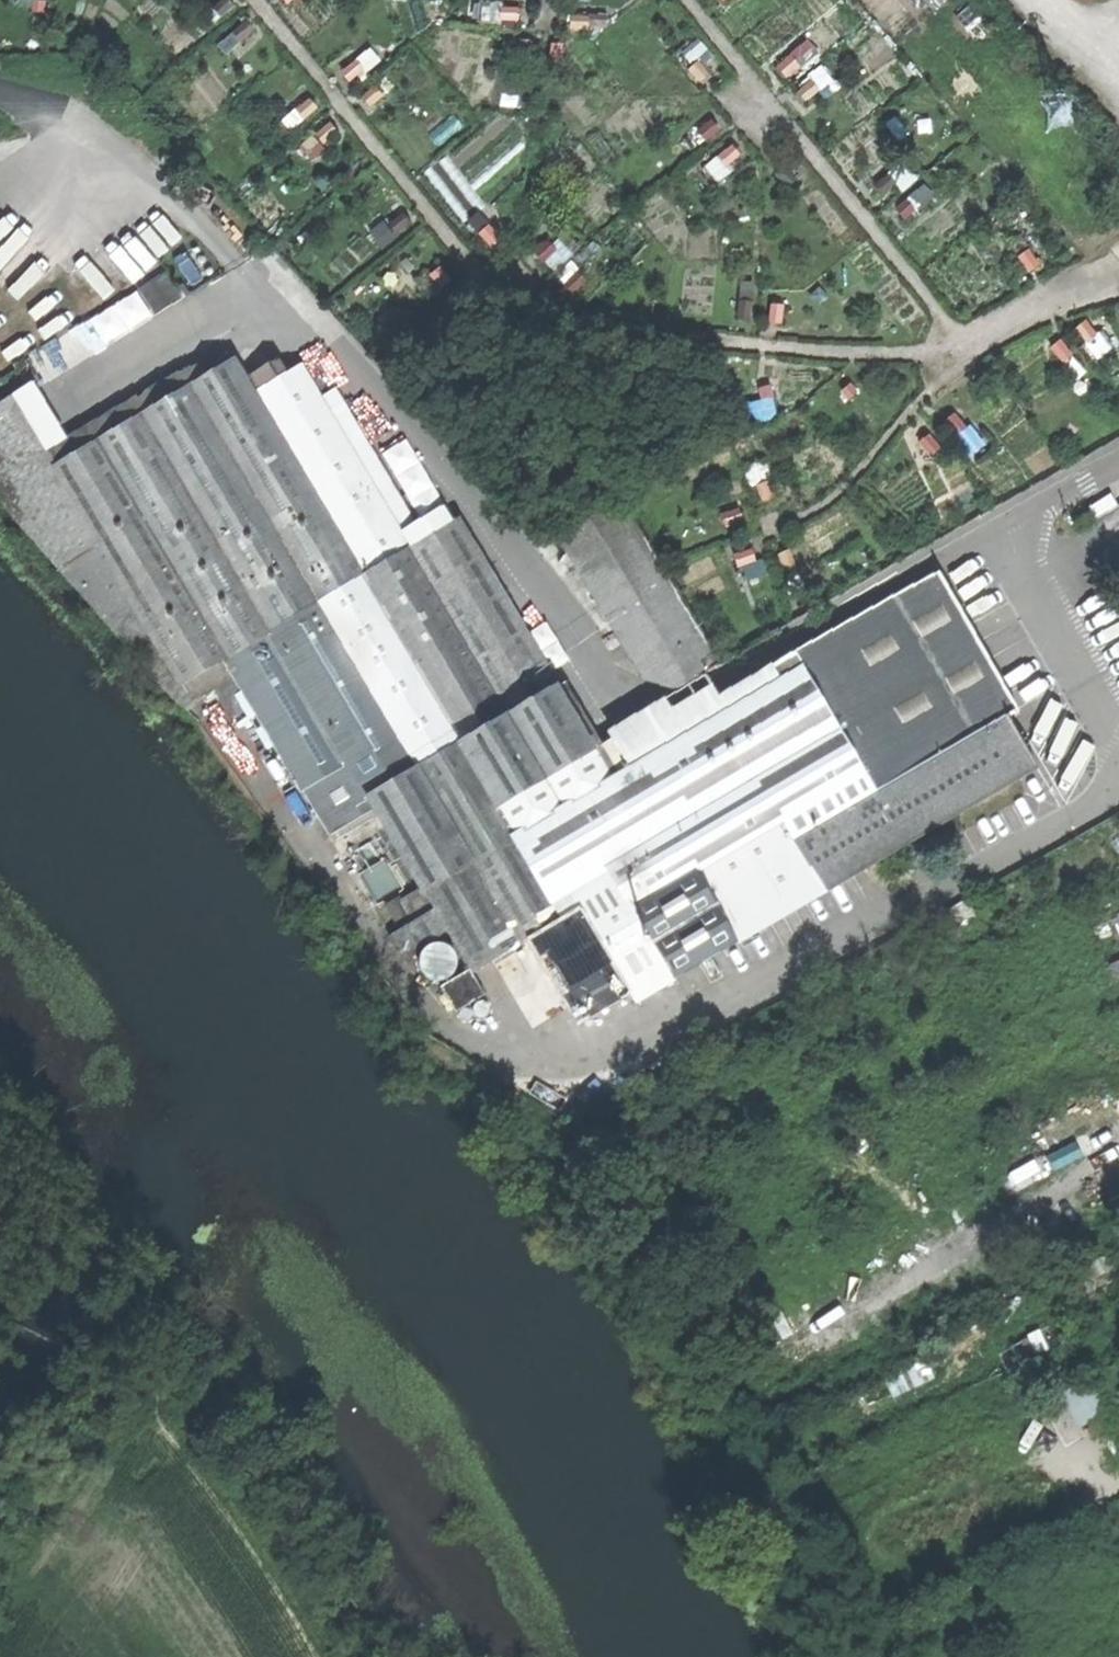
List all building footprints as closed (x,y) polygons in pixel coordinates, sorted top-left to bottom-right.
[(0,256),(0,260),(35,293),(68,258),(32,223),(0,256)] [(1094,322),(1084,329),(1103,355),(1112,348),(1094,322)] [(363,571),(360,572),(240,353),(59,463),(16,396),(0,405),(0,496),(9,512),(185,710),(216,691),(225,705),(239,697),(321,836),(365,811),(409,888),(391,898),(388,894),(374,902),(384,918),(396,911),(402,923),(381,936),(395,960),(415,949),(439,990),(519,943),(571,1031),(626,998),(629,1003),(1029,770),(1001,720),(1010,714),(929,571),(789,650),(776,628),(712,664),(613,501),(550,534),(630,673),(670,692),(687,683),(698,702),(592,762),(481,570),(486,568),(454,514),(407,543),(363,571)] [(363,571),(407,543),(307,359),(261,383),(363,571)] [(652,1013),(673,1003),(666,988),(644,997),(652,1013)]
